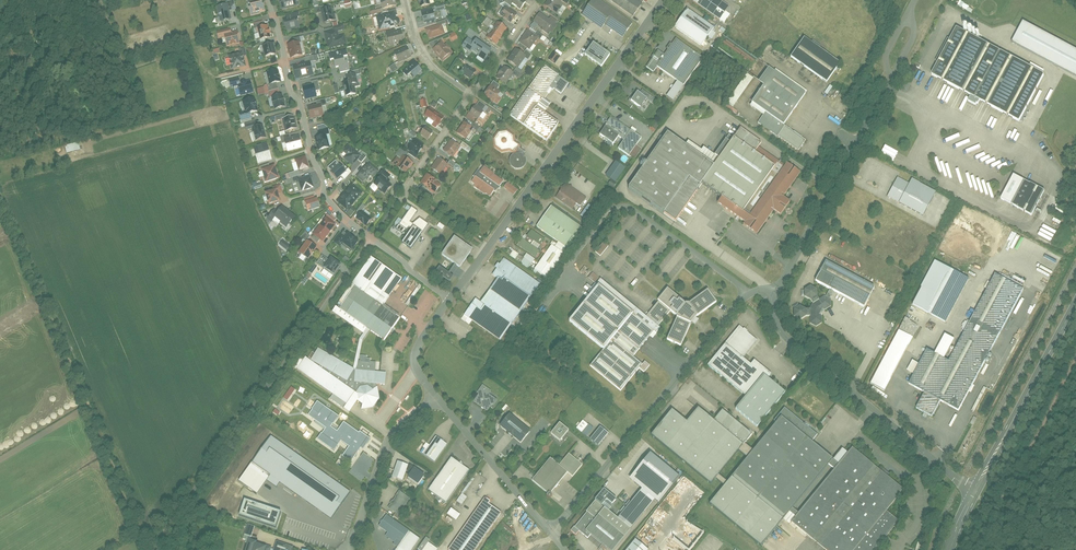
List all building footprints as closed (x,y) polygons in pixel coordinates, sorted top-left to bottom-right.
[(217,7),(221,22),(233,19),(231,12),(237,10),(235,0),(228,2),(228,5),(217,7)] [(252,15),(266,12),(263,0),(262,0),(258,1),(258,0),(248,0),(249,4),(251,4),(253,10),(251,10),(252,15)] [(283,11),(299,6),(297,0),(280,0),(283,11)] [(340,1),(340,8),(352,7),(351,0),(340,1)] [(395,0),(379,0),(382,10),(396,6),(395,0)] [(524,0),(508,0),(507,1),(520,10),(525,1),(524,0)] [(559,0),(548,0),(544,6),(557,14),(562,5),(565,7),(569,1),(567,0),(561,0),(560,1),(559,0)] [(582,16),(600,28),(603,24),(621,37),(631,22),(598,0),(592,0),(582,16)] [(609,1),(632,18),(641,5),(634,0),(610,0),(609,1)] [(694,2),(724,23),(729,15),(725,12),(728,8),(718,0),(695,0),(694,2)] [(960,1),(958,5),(973,13),(975,8),(960,1)] [(446,5),(435,7),(436,12),(441,11),(443,17),(448,16),(446,5)] [(325,6),(315,9),(316,15),(322,13),(325,24),(336,21),(333,8),(325,10),(325,6)] [(499,16),(511,24),(517,14),(505,7),(499,16)] [(376,17),(379,31),(398,26),(395,16),(397,16),(396,10),(387,12),(388,13),(376,17)] [(432,10),(421,13),(424,24),(435,21),(432,10)] [(287,20),(284,20),(286,32),(301,28),(299,19),(301,18),(299,12),(287,15),(287,20)] [(548,35),(558,20),(551,15),(548,18),(539,12),(533,21),(543,28),(541,30),(548,35)] [(689,12),(676,29),(701,47),(714,30),(689,12)] [(437,27),(426,30),(429,39),(444,35),(442,26),(448,24),(447,20),(436,23),(437,27)] [(1024,22),(1013,43),(1075,77),(1075,50),(1024,22)] [(497,45),(507,30),(497,23),(487,38),(497,45)] [(258,29),(260,40),(272,37),(269,26),(258,29)] [(228,47),(242,43),(238,31),(232,33),(231,28),(217,32),(219,39),(225,37),(228,47)] [(394,29),(386,31),(389,47),(403,44),(402,40),(403,40),(401,30),(394,32),(394,29)] [(527,30),(519,43),(530,50),(538,38),(527,30)] [(340,31),(325,34),(329,50),(348,45),(346,35),(341,36),(340,31)] [(956,31),(932,76),(1019,122),(1043,77),(956,31)] [(458,38),(455,33),(449,36),(452,42),(458,38)] [(293,45),(288,46),(292,60),(305,57),(301,38),(292,40),(293,45)] [(657,50),(646,66),(653,71),(657,66),(684,84),(702,57),(675,38),(664,55),(657,50)] [(467,39),(462,47),(484,62),(492,51),(475,39),(473,43),(467,39)] [(804,39),(791,57),(827,82),(840,64),(804,39)] [(441,42),(432,50),(442,62),(452,54),(449,50),(450,49),(446,44),(444,45),(441,42)] [(592,43),(584,55),(601,66),(609,54),(592,43)] [(263,46),(266,57),(276,55),(273,44),(263,46)] [(411,58),(406,48),(393,53),(398,64),(411,58)] [(515,49),(507,61),(518,69),(525,59),(527,61),(531,55),(526,51),(523,55),(515,49)] [(348,51),(329,55),(330,62),(334,61),(336,69),(340,68),(341,73),(352,70),(350,63),(347,64),(346,58),(349,57),(348,51)] [(554,51),(549,59),(556,64),(561,55),(554,51)] [(230,56),(234,70),(248,67),(244,52),(230,56)] [(461,52),(458,58),(463,61),(466,56),(461,52)] [(306,65),(293,68),(296,79),(316,74),(314,69),(316,68),(313,57),(304,60),(306,65)] [(413,79),(423,71),(413,59),(407,64),(409,67),(403,72),(407,77),(410,75),(413,79)] [(471,63),(465,59),(462,64),(466,67),(461,76),(470,82),(476,72),(468,67),(471,63)] [(393,73),(399,70),(396,64),(389,67),(393,73)] [(504,67),(496,78),(505,85),(513,73),(504,67)] [(544,67),(511,115),(545,138),(556,122),(535,108),(557,76),(544,67)] [(766,87),(754,104),(767,114),(761,124),(800,151),(807,141),(785,126),(808,94),(771,69),(761,83),(766,87)] [(347,83),(343,84),(346,98),(357,95),(355,87),(360,86),(357,76),(361,75),(360,70),(352,72),(353,75),(346,77),(347,83)] [(264,74),(267,87),(280,84),(277,71),(264,74)] [(239,86),(242,96),(254,93),(251,81),(242,83),(240,79),(229,81),(231,88),(239,86)] [(493,82),(483,96),(496,105),(500,99),(497,97),(500,92),(497,90),(499,86),(493,82)] [(953,105),(960,91),(945,84),(939,98),(953,105)] [(303,88),(306,100),(318,97),(315,85),(303,88)] [(638,91),(631,100),(642,107),(648,98),(638,91)] [(418,94),(422,108),(428,106),(424,93),(418,94)] [(272,98),(276,110),(286,106),(283,95),(272,98)] [(240,114),(242,121),(252,118),(251,115),(259,113),(255,98),(242,102),(245,112),(240,114)] [(468,113),(465,118),(472,122),(474,118),(478,120),(486,107),(479,103),(476,107),(475,106),(470,114),(468,113)] [(322,105),(308,108),(310,119),(324,116),(322,105)] [(439,126),(445,118),(430,108),(424,117),(428,120),(426,122),(436,128),(438,125),(439,126)] [(995,120),(998,112),(991,110),(986,123),(991,125),(992,122),(988,121),(989,118),(995,120)] [(283,119),(286,132),(298,129),(295,117),(283,119)] [(611,118),(599,135),(614,145),(619,138),(624,141),(618,149),(628,156),(641,139),(611,118)] [(473,128),(463,122),(455,134),(465,140),(473,128)] [(319,137),(316,138),(319,151),(330,148),(327,136),(331,135),(328,124),(321,126),(322,131),(318,132),(319,137)] [(253,128),(256,141),(267,138),(263,125),(253,128)] [(405,136),(409,135),(409,138),(416,136),(415,131),(409,132),(409,129),(404,130),(405,136)] [(420,136),(427,141),(432,134),(425,129),(420,136)] [(494,140),(494,149),(502,154),(511,153),(515,156),(514,157),(511,161),(511,166),(513,169),(518,171),(522,170),(525,167),(526,161),(525,158),(526,154),(521,150),(521,145),(517,142),(516,136),(509,131),(499,132),(494,140)] [(676,220),(702,182),(725,197),(721,203),(749,222),(747,225),(759,233),(775,211),(781,215),(791,201),(783,196),(799,173),(780,160),(776,166),(729,133),(714,156),(718,159),(713,166),(668,135),(630,189),(676,220)] [(286,143),(288,152),(302,148),(298,136),(291,139),(290,135),(281,138),(283,144),(286,143)] [(460,147),(450,140),(443,152),(453,158),(460,147)] [(413,141),(406,151),(409,154),(416,158),(423,148),(413,141)] [(80,142),(65,146),(67,153),(81,150),(80,142)] [(469,152),(472,148),(463,142),(460,146),(469,152)] [(885,144),(880,153),(893,160),(898,151),(885,144)] [(346,155),(344,159),(354,166),(358,161),(361,164),(367,157),(352,145),(350,148),(348,146),(343,153),(346,155)] [(267,146),(254,150),(258,164),(271,160),(267,146)] [(397,157),(392,164),(406,173),(412,164),(405,160),(409,154),(406,151),(400,148),(395,155),(397,157)] [(292,179),(302,176),(305,175),(303,171),(312,169),(308,157),(296,161),(299,171),(289,174),(291,180),(292,179)] [(447,165),(437,159),(430,170),(440,177),(447,165)] [(617,182),(627,167),(617,160),(607,175),(617,182)] [(456,167),(455,170),(459,172),(462,166),(450,161),(449,164),(456,167)] [(368,163),(358,178),(368,185),(379,170),(368,163)] [(340,164),(330,173),(337,180),(347,172),(340,164)] [(264,184),(281,179),(277,166),(261,171),(264,184)] [(481,172),(478,170),(469,183),(490,197),(494,191),(499,187),(502,182),(494,176),(495,175),(484,167),(481,172)] [(382,177),(375,187),(387,197),(394,187),(389,183),(393,177),(384,170),(380,175),(382,177)] [(434,194),(441,185),(425,174),(419,183),(434,194)] [(299,182),(303,193),(315,189),(311,177),(303,180),(302,176),(292,179),(294,184),(299,182)] [(1013,176),(1000,199),(1030,217),(1043,193),(1013,176)] [(897,178),(887,197),(924,216),(936,192),(912,180),(910,184),(897,178)] [(262,183),(257,184),(257,182),(254,182),(255,190),(263,188),(262,183)] [(507,183),(503,188),(514,195),(517,190),(507,183)] [(567,183),(557,198),(574,209),(577,205),(580,207),(587,197),(567,183)] [(351,185),(338,203),(349,211),(362,194),(351,185)] [(267,194),(270,205),(284,201),(282,194),(283,194),(281,186),(273,189),(274,192),(267,194)] [(305,200),(308,211),(320,207),(318,200),(314,201),(313,198),(305,200)] [(360,215),(357,220),(368,227),(373,219),(363,213),(367,208),(362,205),(357,212),(360,215)] [(411,207),(396,229),(402,234),(409,228),(412,230),(415,225),(413,224),(410,222),(418,211),(411,207)] [(276,210),(268,219),(272,222),(275,219),(287,229),(296,218),(284,208),(280,213),(276,210)] [(551,246),(534,270),(547,279),(581,229),(551,208),(536,229),(558,243),(554,248),(551,246)] [(411,250),(429,224),(420,218),(413,224),(415,225),(412,230),(402,243),(411,250)] [(328,219),(315,235),(325,243),(338,226),(328,219)] [(1044,227),(1038,240),(1052,245),(1058,232),(1044,227)] [(521,240),(517,246),(535,258),(539,252),(536,251),(544,240),(531,231),(523,241),(521,240)] [(344,244),(353,251),(360,243),(349,235),(347,238),(342,235),(335,243),(341,248),(344,244)] [(455,238),(442,255),(460,268),(473,251),(455,238)] [(288,250),(291,245),(284,240),(280,245),(288,250)] [(308,241),(300,253),(311,260),(319,248),(308,241)] [(516,259),(519,254),(514,250),(510,256),(516,259)] [(521,263),(529,269),(536,259),(528,253),(521,263)] [(343,265),(333,259),(331,262),(322,256),(317,264),(336,276),(343,265)] [(371,257),(333,312),(363,333),(367,327),(384,339),(399,317),(383,306),(402,279),(371,257)] [(476,300),(465,318),(469,320),(500,342),(539,284),(504,260),(493,275),(498,279),(481,304),(476,300)] [(824,262),(813,282),(829,290),(833,292),(864,308),(875,288),(824,262)] [(915,306),(948,323),(970,279),(937,262),(915,306)] [(442,267),(438,273),(452,282),(456,276),(442,267)] [(961,412),(1023,294),(996,281),(952,364),(927,351),(920,365),(913,361),(909,369),(915,372),(909,384),(927,393),(919,409),(935,417),(942,402),(961,412)] [(800,306),(794,310),(794,317),(800,320),(806,317),(810,316),(810,323),(816,326),(822,323),(822,316),(819,314),(822,308),(825,310),(831,306),(831,299),(829,299),(833,292),(829,290),(826,297),(825,296),(819,300),(817,297),(816,290),(810,287),(804,290),(805,297),(811,300),(813,303),(810,309),(806,309),(800,306)] [(600,288),(573,323),(607,350),(593,367),(622,390),(641,366),(647,371),(652,365),(646,360),(643,364),(634,357),(656,330),(660,333),(664,329),(660,326),(672,310),(678,315),(680,316),(670,340),(683,345),(689,329),(692,321),(697,316),(714,303),(707,291),(689,304),(669,289),(659,301),(647,315),(635,306),(630,312),(600,288)] [(740,328),(708,367),(749,400),(738,414),(755,428),(785,391),(745,358),(758,342),(740,328)] [(889,391),(913,336),(898,329),(873,384),(889,391)] [(354,369),(319,349),(312,360),(347,380),(354,369)] [(356,393),(306,359),(298,370),(349,404),(356,393)] [(388,373),(356,370),(354,382),(387,385),(388,373)] [(492,392),(483,385),(478,393),(480,394),(475,402),(488,411),(493,405),(494,406),(498,401),(490,395),(492,392)] [(361,399),(364,401),(364,409),(374,407),(380,397),(379,392),(378,387),(374,390),(372,389),(369,387),(365,386),(362,388),(359,390),(359,392),(359,397),(361,399)] [(325,428),(317,439),(334,451),(341,441),(349,447),(342,456),(351,463),(361,449),(363,450),(371,439),(360,431),(359,433),(344,422),(337,431),(332,427),(339,417),(317,401),(308,416),(325,428)] [(776,425),(710,505),(761,547),(832,460),(810,442),(816,434),(783,408),(772,421),(776,425)] [(670,411),(650,437),(710,485),(749,436),(722,414),(715,422),(697,409),(686,423),(670,411)] [(509,416),(500,426),(520,443),(529,433),(509,416)] [(587,436),(594,428),(584,419),(577,427),(587,436)] [(569,431),(560,424),(551,434),(560,442),(569,431)] [(590,440),(599,447),(608,435),(600,428),(590,440)] [(331,519),(350,492),(271,437),(240,481),(258,494),(267,481),(277,488),(280,484),(331,519)] [(445,444),(436,438),(425,455),(435,461),(445,444)] [(747,444),(742,452),(749,457),(754,449),(747,444)] [(869,461),(854,449),(793,522),(827,549),(876,549),(900,521),(887,511),(905,490),(869,461)] [(571,531),(576,535),(579,531),(588,538),(591,534),(612,549),(614,549),(655,499),(658,502),(680,474),(651,451),(629,479),(641,488),(618,518),(607,509),(617,497),(605,488),(571,531)] [(469,466),(453,455),(429,490),(445,501),(469,466)] [(549,459),(531,480),(548,494),(546,496),(549,499),(552,495),(549,493),(566,474),(570,477),(580,466),(566,455),(557,466),(549,459)] [(398,461),(392,477),(402,480),(408,465),(398,461)] [(415,471),(408,480),(418,487),(425,477),(415,471)] [(411,499),(400,491),(388,508),(399,515),(411,499)] [(462,505),(468,497),(462,493),(457,501),(462,505)] [(483,499),(450,549),(473,549),(500,510),(483,499)] [(240,516),(276,527),(281,512),(245,500),(240,516)] [(452,508),(448,514),(457,520),(461,514),(452,508)] [(409,531),(387,516),(380,526),(386,531),(384,534),(396,542),(398,539),(401,542),(409,531)] [(663,549),(691,549),(703,536),(686,522),(663,549)] [(254,527),(248,525),(245,535),(251,537),(254,527)] [(409,531),(401,542),(396,549),(412,549),(420,539),(409,531)] [(439,548),(429,542),(431,539),(426,536),(418,549),(419,549),(438,549),(439,548)] [(626,549),(648,549),(635,539),(626,549)] [(914,541),(911,549),(920,549),(922,543),(914,541)] [(249,542),(246,549),(272,549),(249,542)]
